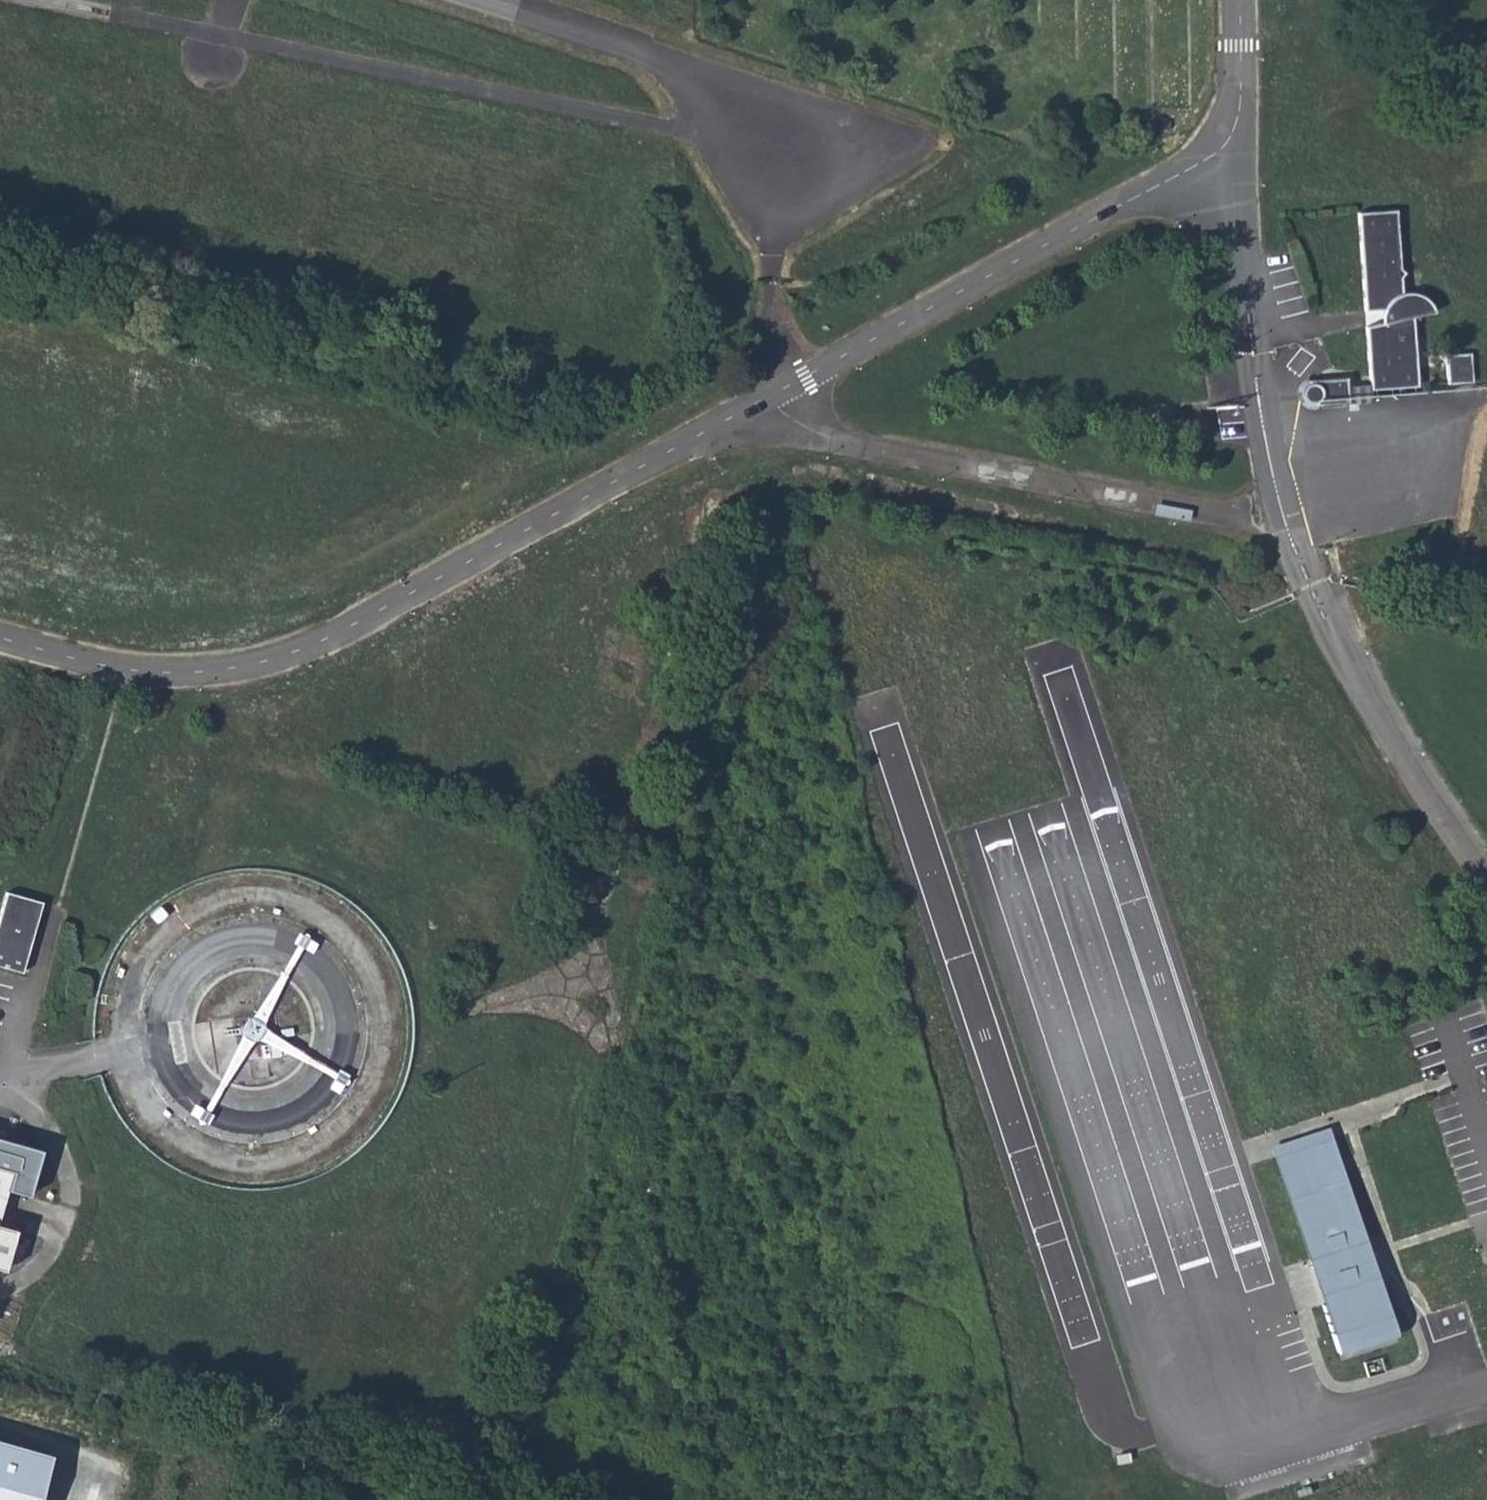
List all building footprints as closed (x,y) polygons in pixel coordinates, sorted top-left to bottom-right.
[(1397,212),(1358,215),(1365,313),(1383,312),(1383,324),(1366,329),(1371,392),(1418,388),(1413,321),(1435,314),(1429,297),(1423,293),(1415,290),(1407,290),(1401,290),(1400,280),(1406,274),(1400,271),(1397,212)] [(1471,355),(1447,358),(1449,386),(1472,385),(1471,355)] [(1344,401),(1342,375),(1306,377),(1306,383),(1301,384),(1298,391),(1299,395),(1301,399),(1305,400),(1311,399),(1312,402),(1344,401)] [(0,934),(0,967),(26,976),(46,905),(11,895),(0,934)] [(1320,1137),(1268,1154),(1308,1272),(1316,1270),(1324,1299),(1315,1302),(1334,1358),(1392,1338),(1373,1283),(1363,1286),(1351,1258),(1360,1255),(1320,1137)] [(0,1267),(9,1269),(20,1233),(2,1226),(12,1193),(31,1199),(44,1152),(0,1140),(0,1268),(0,1267)]
